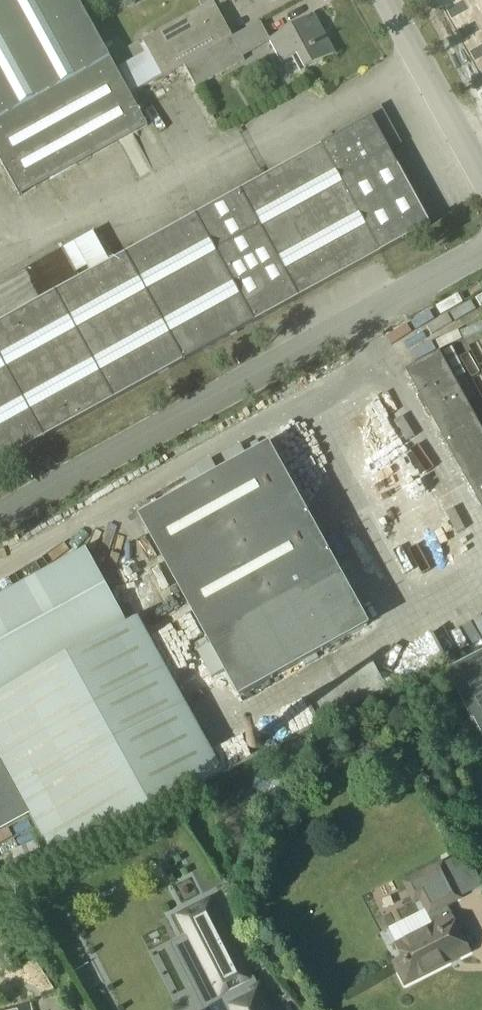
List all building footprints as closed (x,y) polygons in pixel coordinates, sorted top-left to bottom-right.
[(130,94),(184,64),(231,38),(233,37),(216,8),(213,2),(203,8),(143,40),(149,51),(117,69),(130,94)] [(315,15),(269,40),(271,43),(282,63),(297,55),(305,70),(336,53),(315,15)] [(435,231),(378,106),(370,109),(378,125),(105,249),(96,230),(64,245),(81,283),(0,320),(0,431),(7,428),(14,444),(191,364),(182,344),(190,340),(187,333),(175,339),(172,331),(233,303),(241,319),(435,231)] [(438,356),(409,372),(481,505),(481,435),(438,356)] [(142,519),(205,634),(211,645),(225,671),(239,697),(366,627),(269,449),(248,460),(240,445),(184,476),(192,491),(142,519)] [(127,623),(86,549),(0,597),(0,693),(127,623)] [(221,770),(139,619),(0,695),(0,761),(55,861),(221,770)] [(225,671),(211,645),(198,653),(212,678),(225,671)] [(446,670),(470,717),(464,720),(479,751),(481,749),(481,652),(446,670)] [(373,662),(309,697),(323,723),(387,688),(373,662)] [(25,814),(0,768),(0,828),(25,814)] [(400,949),(396,966),(406,984),(468,952),(451,918),(454,917),(449,906),(463,900),(444,861),(401,882),(413,904),(420,901),(433,927),(398,945),(400,949)] [(260,986),(259,987),(254,978),(250,980),(210,901),(180,917),(213,983),(212,984),(214,989),(216,988),(220,997),(224,995),(232,1009),(272,1009),(260,986)]
